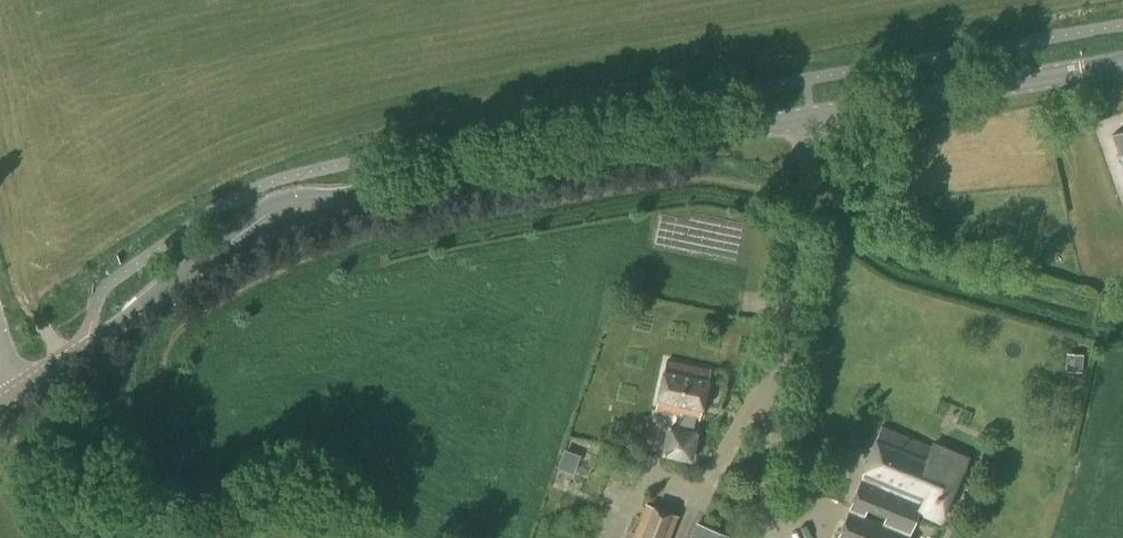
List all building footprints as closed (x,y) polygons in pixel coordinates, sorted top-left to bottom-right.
[(1111,134),(1122,167),(1122,130),(1111,134)] [(699,421),(711,368),(666,358),(654,411),(680,416),(679,426),(667,424),(660,455),(693,462),(698,430),(693,429),(695,420),(699,421)] [(880,427),(837,537),(907,537),(917,512),(942,522),(967,457),(931,443),(930,446),(880,427)] [(573,474),(580,454),(564,448),(557,467),(573,474)] [(602,481),(609,465),(594,458),(587,474),(602,481)] [(679,515),(646,502),(632,537),(669,537),(679,515)] [(695,522),(689,537),(692,537),(703,537),(708,527),(695,522)]
